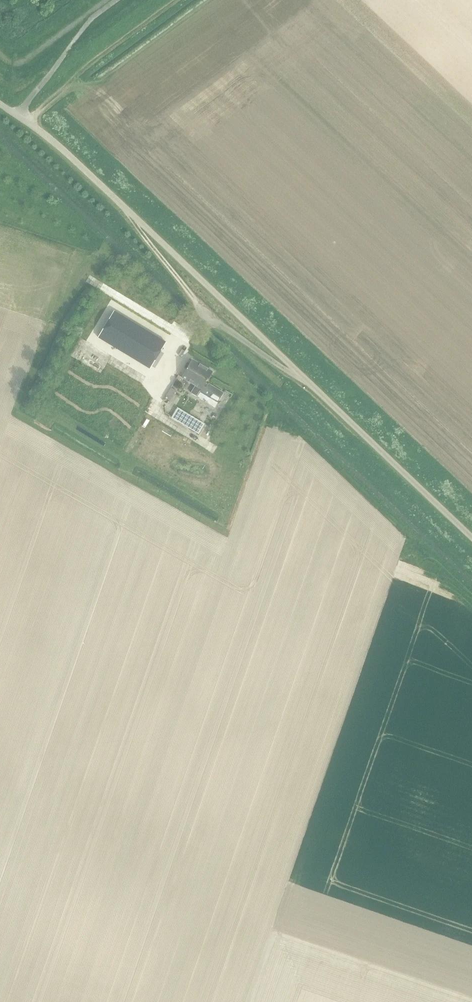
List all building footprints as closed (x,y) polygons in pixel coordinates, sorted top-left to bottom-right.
[(114,311),(98,337),(150,369),(166,342),(114,311)] [(213,372),(192,360),(182,377),(195,386),(191,393),(215,407),(224,393),(207,383),(213,372)] [(237,362),(234,366),(241,371),(244,367),(237,362)] [(176,391),(171,388),(165,398),(170,401),(176,391)] [(178,408),(172,418),(190,429),(196,419),(178,408)]
